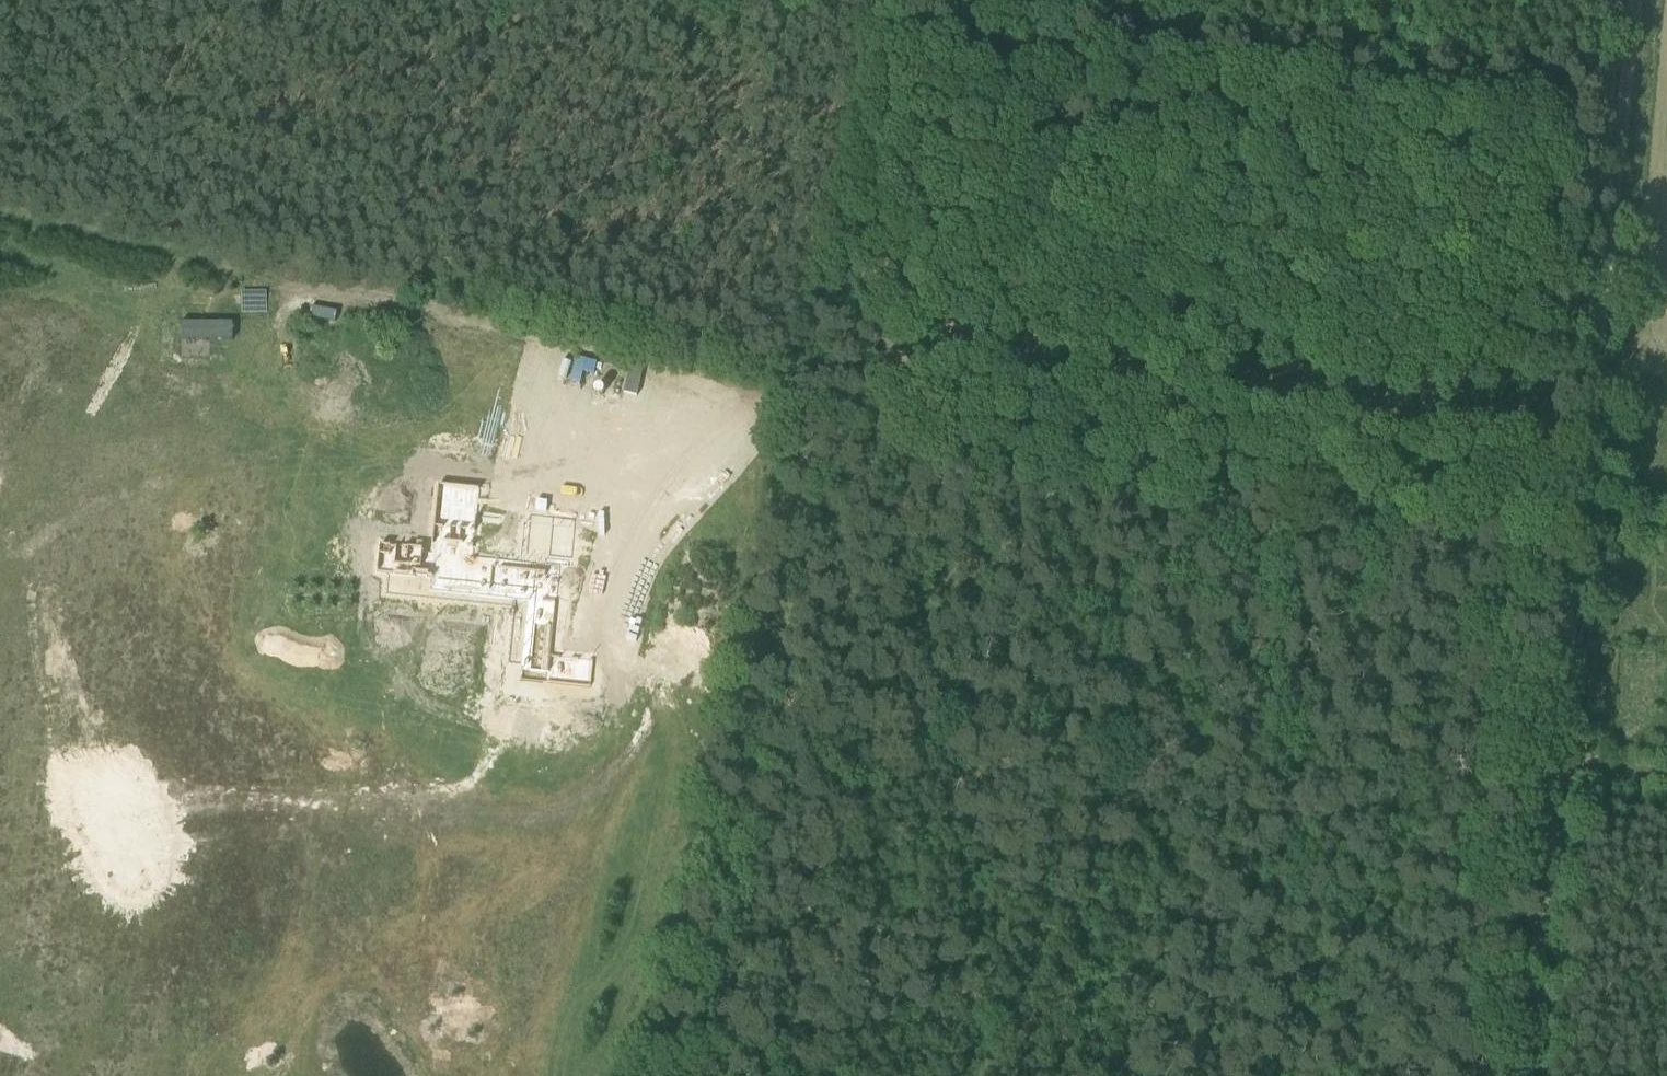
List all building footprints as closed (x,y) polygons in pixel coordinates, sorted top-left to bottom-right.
[(524,682),(597,683),(598,644),(556,644),(556,561),(474,561),(474,496),(426,496),(425,560),(374,560),(373,589),(425,589),(425,600),(526,601),(524,682)]
